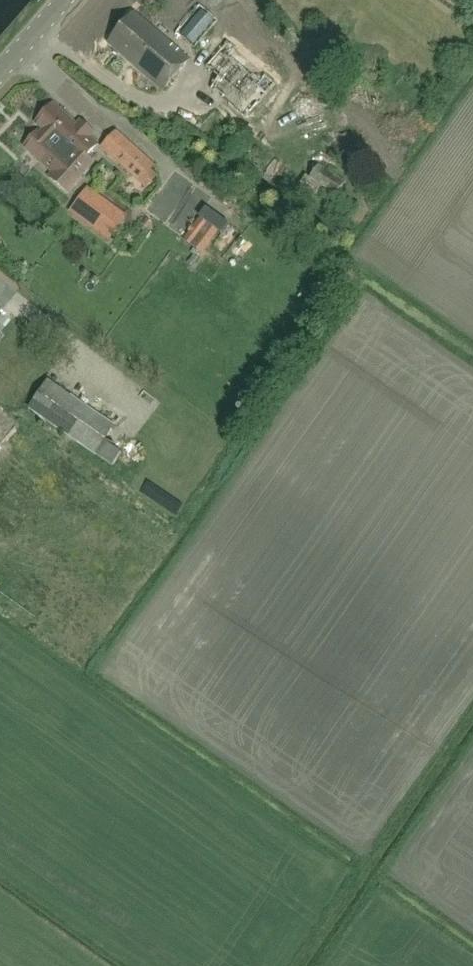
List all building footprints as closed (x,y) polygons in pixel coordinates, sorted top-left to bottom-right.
[(190,39),(211,18),(200,6),(179,27),(190,39)] [(163,91),(190,60),(135,13),(108,43),(163,91)] [(277,84),(228,41),(205,67),(219,79),(210,89),(214,92),(216,89),(224,95),(221,99),(223,100),(226,97),(234,103),(231,107),(246,119),(277,84)] [(81,163),(98,144),(53,103),(36,122),(44,130),(41,133),(38,131),(24,145),(53,172),(49,177),(67,193),(89,169),(81,163)] [(142,153),(113,129),(104,140),(133,164),(142,153)] [(336,197),(346,183),(320,165),(310,180),(336,197)] [(110,238),(115,231),(126,215),(107,201),(89,188),(72,211),(110,238)] [(62,406),(82,371),(55,357),(29,406),(96,442),(103,428),(62,406)] [(105,437),(98,449),(114,458),(121,446),(105,437)]
